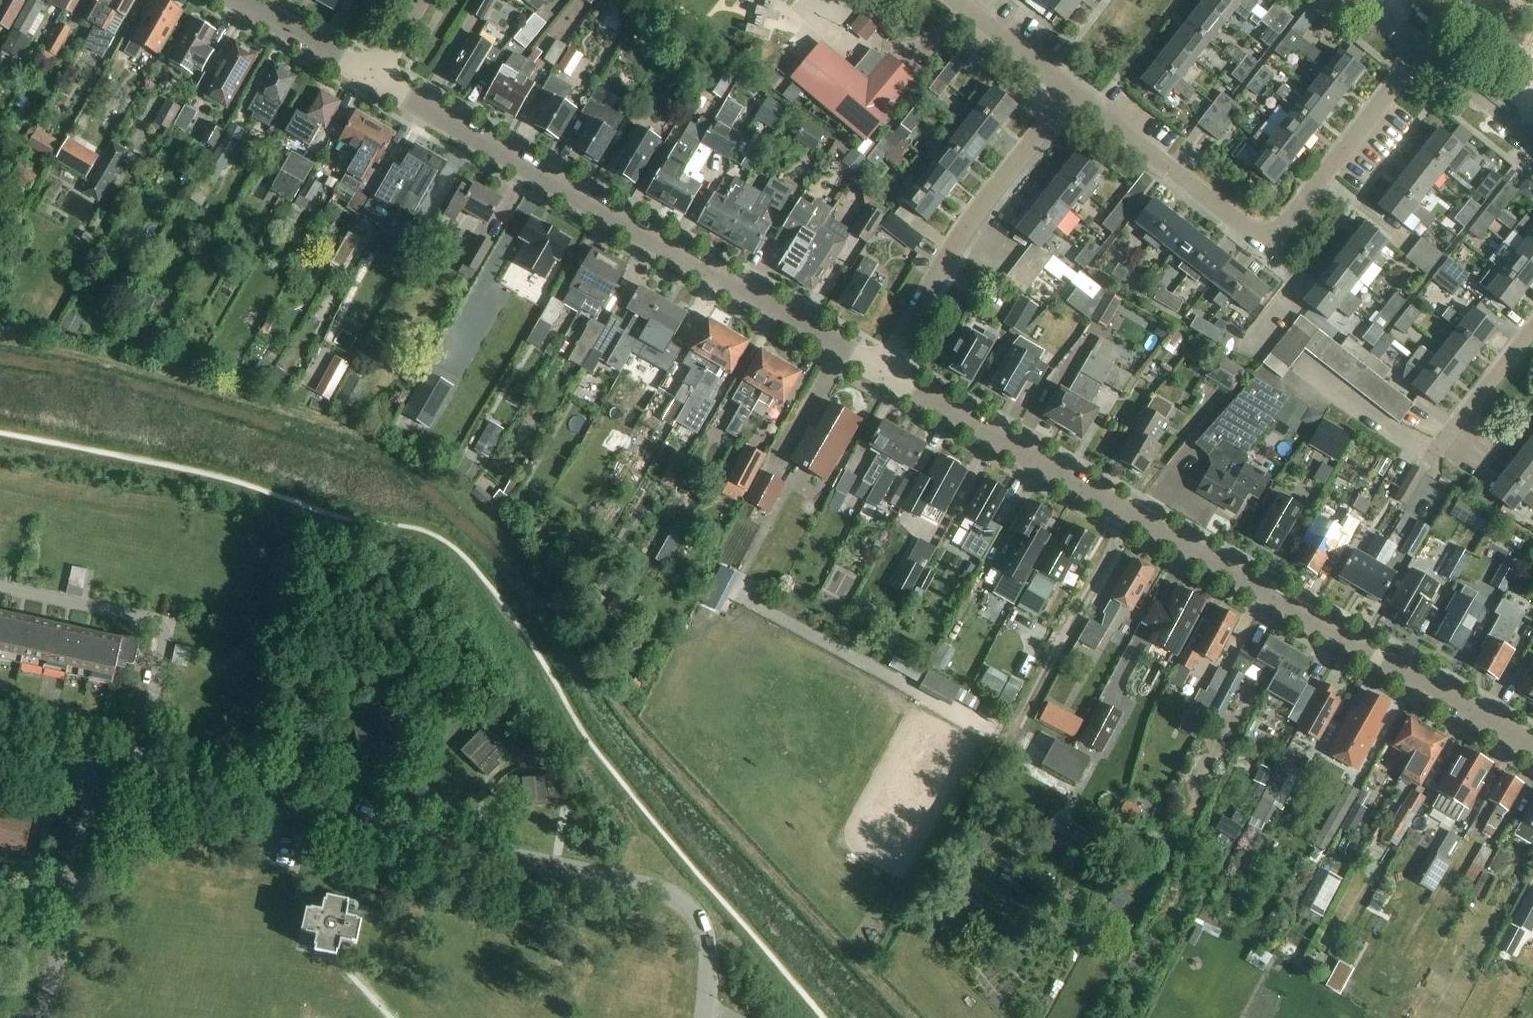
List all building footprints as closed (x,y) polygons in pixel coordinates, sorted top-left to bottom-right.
[(0,17),(0,25),(10,30),(25,3),(20,0),(10,0),(0,17)] [(34,39),(28,36),(44,7),(32,0),(30,0),(13,29),(1,49),(21,61),(34,39)] [(47,2),(66,13),(73,0),(48,0),(47,2)] [(96,26),(84,48),(103,59),(115,38),(107,33),(117,15),(125,20),(136,0),(111,0),(96,26)] [(96,26),(111,0),(92,0),(95,2),(85,20),(96,26)] [(125,55),(135,61),(142,48),(156,56),(181,13),(179,11),(179,8),(172,5),(169,5),(160,0),(150,18),(147,16),(125,55)] [(334,11),(340,0),(315,0),(334,11)] [(482,21),(493,0),(479,0),(470,14),(482,21)] [(538,12),(542,7),(548,0),(523,0),(538,12)] [(775,19),(776,0),(755,0),(753,32),(769,33),(770,19),(775,19)] [(1078,0),(1045,0),(1042,3),(1066,22),(1082,3),(1078,0)] [(1200,5),(1224,24),(1234,12),(1245,21),(1251,14),(1233,0),(1204,0),(1200,5)] [(1251,14),(1259,3),(1255,0),(1233,0),(1251,14)] [(1200,5),(1186,23),(1210,42),(1224,24),(1200,5)] [(1269,29),(1268,31),(1278,39),(1294,19),(1276,5),(1261,23),(1269,29)] [(542,7),(538,12),(514,40),(526,50),(554,16),(542,7)] [(620,22),(627,27),(635,22),(634,13),(627,10),(620,14),(620,22)] [(878,29),(862,16),(850,29),(866,43),(878,29)] [(207,48),(216,32),(206,26),(204,23),(201,20),(197,21),(195,19),(179,46),(169,62),(191,74),(195,68),(202,73),(214,52),(207,48)] [(635,34),(645,40),(654,25),(643,19),(635,34)] [(1294,48),(1315,65),(1348,91),(1364,71),(1339,52),(1331,62),(1301,39),(1309,28),(1299,20),(1282,42),(1292,50),(1294,48)] [(1186,23),(1171,42),(1195,61),(1210,42),(1186,23)] [(45,51),(56,58),(72,30),(61,24),(45,51)] [(1278,39),(1268,31),(1260,41),(1270,49),(1278,39)] [(502,53),(492,47),(474,36),(467,49),(464,47),(458,57),(460,59),(448,78),(465,88),(473,74),(476,75),(485,59),(495,65),(502,53)] [(544,61),(554,68),(567,47),(556,41),(544,61)] [(1171,42),(1156,61),(1180,80),(1181,80),(1195,61),(1171,42)] [(1285,60),(1292,50),(1282,42),(1274,52),(1285,60)] [(205,96),(221,105),(228,109),(258,56),(247,49),(245,46),(242,45),(238,45),(236,43),(205,96)] [(793,79),(866,141),(895,107),(892,104),(914,78),(889,57),(867,84),(821,45),(793,79)] [(1240,66),(1250,74),(1258,64),(1247,55),(1246,57),(1235,48),(1229,48),(1224,53),(1240,66)] [(558,70),(571,78),(584,57),(571,49),(558,70)] [(683,63),(698,72),(704,63),(689,54),(683,63)] [(484,100),(500,109),(528,61),(519,55),(518,57),(514,55),(505,68),(504,67),(484,100)] [(954,59),(937,80),(948,88),(964,67),(954,59)] [(528,61),(500,109),(516,119),(536,85),(529,81),(538,66),(528,61)] [(1180,80),(1156,61),(1141,80),(1165,99),(1173,89),(1189,101),(1196,92),(1181,80),(1180,80)] [(255,114),(252,118),(269,128),(297,78),(285,71),(286,69),(279,65),(278,67),(274,66),(259,93),(255,100),(249,111),(255,114)] [(1318,79),(1309,90),(1333,109),(1348,91),(1315,65),(1310,72),(1318,79)] [(1250,74),(1240,66),(1232,77),(1242,85),(1250,74)] [(705,89),(722,100),(735,79),(718,68),(705,89)] [(1263,68),(1255,78),(1265,86),(1273,76),(1263,68)] [(542,107),(546,109),(535,127),(545,133),(545,135),(552,140),(554,137),(557,139),(575,110),(563,103),(572,88),(553,76),(543,91),(550,95),(542,107)] [(1265,86),(1255,78),(1246,88),(1257,97),(1265,86)] [(948,88),(937,80),(929,90),(939,99),(948,88)] [(1275,95),(1283,101),(1283,100),(1319,128),(1333,109),(1309,90),(1302,100),(1283,85),(1275,95)] [(993,89),(978,109),(1002,127),(1017,108),(993,89)] [(285,134),(310,148),(322,127),(326,129),(341,104),(331,98),(330,95),(326,93),(323,94),(320,92),(306,117),(298,112),(285,134)] [(1223,94),(1215,104),(1235,120),(1243,110),(1223,94)] [(583,130),(586,132),(575,150),(585,155),(584,157),(592,163),(593,161),(596,162),(614,132),(622,118),(612,112),(592,100),(582,115),(589,119),(583,130)] [(1289,117),(1280,128),(1304,148),(1319,128),(1283,100),(1283,101),(1277,108),(1289,117)] [(155,122),(169,130),(181,109),(166,101),(155,122)] [(188,128),(197,108),(185,103),(176,122),(188,128)] [(1235,120),(1215,104),(1198,125),(1218,141),(1235,120)] [(917,105),(909,116),(920,124),(928,113),(917,105)] [(978,109),(963,127),(987,146),(1002,127),(978,109)] [(338,169),(347,174),(348,175),(376,124),(372,122),(373,121),(361,114),(360,115),(356,113),(340,142),(350,148),(338,169)] [(920,124),(909,116),(901,126),(911,134),(920,124)] [(796,139),(804,124),(792,117),(785,128),(795,133),(793,137),(796,139)] [(702,143),(666,204),(685,215),(706,178),(698,174),(712,149),(730,160),(744,136),(717,120),(702,144),(702,143)] [(201,177),(216,185),(245,132),(230,123),(201,177)] [(201,142),(215,149),(225,131),(211,124),(201,142)] [(380,127),(376,124),(348,175),(347,174),(340,185),(370,202),(371,201),(384,178),(370,170),(375,162),(379,164),(395,135),(392,133),(393,132),(381,125),(380,127)] [(815,153),(824,135),(804,124),(796,139),(795,141),(815,153)] [(657,138),(658,136),(648,130),(647,132),(636,126),(621,152),(623,153),(613,171),(622,176),(620,179),(629,183),(630,181),(634,183),(659,139),(657,138)] [(1464,146),(1472,136),(1459,126),(1450,139),(1463,149),(1470,155),(1472,152),(1464,146)] [(963,127),(949,146),(972,165),(987,146),(963,127)] [(1260,131),(1254,139),(1289,166),(1304,148),(1280,128),(1271,139),(1260,131)] [(1423,149),(1447,168),(1456,175),(1471,156),(1439,130),(1423,149)] [(889,132),(875,150),(885,159),(900,140),(889,132)] [(648,194),(666,204),(702,143),(685,134),(678,146),(665,167),(664,166),(648,194)] [(32,147),(51,158),(58,146),(40,135),(32,147)] [(1289,166),(1254,139),(1249,146),(1260,154),(1250,166),(1274,185),(1289,166)] [(79,146),(69,140),(58,158),(89,175),(96,163),(76,152),(79,146)] [(84,193),(100,203),(130,153),(113,143),(84,193)] [(371,201),(393,213),(400,202),(413,179),(417,181),(432,154),(416,145),(401,171),(391,165),(384,178),(371,201)] [(949,146),(934,165),(957,184),(972,165),(949,146)] [(1423,149),(1409,168),(1433,187),(1447,168),(1423,149)] [(885,159),(875,150),(867,161),(877,169),(885,159)] [(842,163),(856,174),(866,161),(852,151),(842,163)] [(283,172),(273,191),(293,203),(299,192),(294,189),(299,181),(304,184),(314,165),(292,152),(281,171),(283,172)] [(413,224),(448,163),(432,154),(417,181),(413,179),(400,202),(393,213),(413,224)] [(1076,154),(1061,174),(1091,197),(1098,188),(1092,183),(1100,173),(1076,154)] [(934,165),(918,185),(942,203),(957,184),(934,165)] [(8,185),(26,196),(37,177),(20,166),(8,185)] [(1409,168),(1394,187),(1418,206),(1433,187),(1409,168)] [(1476,193),(1486,201),(1503,180),(1492,172),(1476,193)] [(1061,174),(1046,192),(1070,211),(1079,201),(1085,205),(1091,197),(1061,174)] [(300,196),(295,206),(304,211),(310,202),(311,202),(321,185),(311,179),(301,196),(300,196)] [(699,223),(716,233),(745,184),(736,179),(723,200),(715,195),(699,223)] [(751,216),(734,244),(753,255),(770,227),(761,222),(770,206),(780,213),(792,192),(772,180),(762,197),(751,216)] [(198,182),(191,194),(204,201),(211,189),(198,182)] [(716,233),(734,244),(751,216),(762,197),(754,192),(756,190),(745,184),(716,233)] [(1491,205),(1501,213),(1518,192),(1507,184),(1491,205)] [(439,211),(456,221),(463,210),(488,224),(501,201),(475,185),(471,192),(462,187),(458,193),(452,190),(439,211)] [(942,203),(918,185),(904,203),(927,222),(942,203)] [(1418,206),(1394,187),(1379,206),(1403,225),(1411,215),(1428,229),(1436,220),(1418,206)] [(1046,192),(1031,211),(1055,230),(1070,211),(1046,192)] [(1127,195),(1112,214),(1113,215),(1111,217),(1120,225),(1138,203),(1127,195)] [(777,269),(795,281),(807,262),(805,261),(811,253),(808,251),(822,229),(829,218),(829,217),(833,210),(816,200),(811,207),(800,200),(783,227),(798,236),(792,245),(788,242),(781,252),(786,255),(777,269)] [(1143,241),(1150,246),(1174,215),(1155,200),(1136,224),(1148,234),(1143,241)] [(1470,200),(1462,210),(1473,218),(1481,208),(1470,200)] [(807,262),(795,281),(813,292),(831,264),(830,264),(834,257),(836,259),(846,244),(845,243),(851,233),(867,242),(884,215),(868,206),(852,232),(829,218),(822,229),(808,251),(811,253),(805,261),(807,262)] [(1473,218),(1462,210),(1454,221),(1464,229),(1473,218)] [(1071,284),(1093,302),(1102,290),(1080,272),(1078,276),(1053,257),(1052,259),(1040,249),(1055,230),(1031,211),(1016,231),(1033,244),(1026,254),(1044,269),(1044,270),(1059,281),(1062,277),(1071,284)] [(1486,212),(1477,222),(1488,230),(1496,220),(1486,212)] [(1113,215),(1112,214),(1102,226),(1113,234),(1120,225),(1111,217),(1113,215)] [(920,237),(891,215),(882,226),(894,236),(912,250),(914,251),(923,240),(920,237)] [(1162,245),(1174,254),(1193,230),(1174,215),(1150,246),(1157,252),(1162,245)] [(1520,225),(1532,235),(1532,222),(1526,216),(1520,225)] [(559,262),(571,241),(559,234),(544,226),(532,219),(520,239),(531,246),(520,265),(545,279),(556,260),(559,262)] [(1488,230),(1477,222),(1469,233),(1479,241),(1488,230)] [(1364,225),(1349,244),(1373,263),(1373,264),(1380,270),(1387,262),(1379,256),(1388,244),(1364,225)] [(1517,254),(1532,266),(1532,235),(1520,225),(1513,233),(1526,242),(1517,254)] [(1179,270),(1188,276),(1212,245),(1193,230),(1174,254),(1185,263),(1179,270)] [(1447,246),(1453,237),(1445,231),(1439,239),(1447,246)] [(396,260),(408,268),(423,242),(411,235),(396,260)] [(481,238),(460,274),(472,281),(493,245),(481,238)] [(1422,239),(1413,250),(1435,266),(1443,256),(1422,239)] [(349,258),(355,247),(344,241),(337,252),(349,258)] [(1091,241),(1083,252),(1093,260),(1101,249),(1091,241)] [(1502,273),(1527,291),(1532,283),(1532,266),(1517,254),(1503,242),(1488,261),(1502,273)] [(1349,244),(1334,263),(1358,282),(1373,264),(1373,263),(1349,244)] [(1203,277),(1212,284),(1231,260),(1212,245),(1188,276),(1197,284),(1203,277)] [(291,260),(294,253),(287,249),(283,256),(291,260)] [(1435,266),(1413,250),(1406,259),(1427,276),(1435,266)] [(587,300),(609,260),(594,251),(571,290),(573,292),(564,307),(577,315),(586,299),(587,300)] [(1093,260),(1083,252),(1075,262),(1085,270),(1093,260)] [(1037,278),(1044,270),(1044,269),(1026,254),(1018,263),(1037,278)] [(853,283),(841,303),(851,309),(850,310),(859,316),(860,313),(863,315),(873,299),(876,299),(880,292),(878,291),(880,287),(869,281),(878,265),(866,257),(851,281),(853,283)] [(301,260),(294,272),(301,276),(308,264),(301,260)] [(625,269),(609,260),(587,300),(602,309),(625,269)] [(1231,299),(1250,275),(1231,260),(1212,284),(1222,292),(1214,302),(1222,309),(1231,299)] [(1448,260),(1440,270),(1461,287),(1469,276),(1448,260)] [(1030,287),(1037,278),(1018,263),(1011,272),(1030,287)] [(1334,263),(1319,282),(1356,311),(1362,303),(1355,297),(1364,286),(1358,282),(1334,263)] [(1112,276),(1124,283),(1131,272),(1119,265),(1112,276)] [(1461,287),(1440,270),(1432,280),(1453,296),(1461,287)] [(1024,295),(1030,287),(1011,272),(1003,282),(1024,295)] [(1131,272),(1124,283),(1135,289),(1142,278),(1131,272)] [(1527,291),(1502,273),(1487,292),(1511,311),(1527,291)] [(1250,275),(1231,299),(1250,314),(1269,290),(1250,275)] [(1356,311),(1319,282),(1304,301),(1328,320),(1337,309),(1350,319),(1356,311)] [(627,331),(633,334),(637,326),(645,331),(663,301),(640,288),(627,310),(636,315),(627,331)] [(1154,300),(1167,308),(1174,297),(1161,289),(1154,300)] [(1105,330),(1122,302),(1106,293),(1090,321),(1105,330)] [(1396,295),(1387,306),(1397,314),(1406,303),(1396,295)] [(1005,325),(1022,335),(1026,328),(1038,307),(1021,297),(1005,325)] [(1174,297),(1167,308),(1177,314),(1183,302),(1174,297)] [(535,331),(546,337),(564,306),(553,300),(535,331)] [(650,337),(667,347),(655,366),(667,373),(677,356),(683,346),(673,339),(687,315),(682,312),(684,310),(677,306),(676,308),(663,301),(645,331),(637,326),(633,334),(631,337),(641,343),(639,347),(643,349),(650,337)] [(1397,314),(1387,306),(1379,316),(1389,324),(1397,314)] [(1411,307),(1402,318),(1412,326),(1421,315),(1411,307)] [(1442,318),(1457,330),(1482,349),(1497,329),(1473,311),(1465,320),(1449,308),(1442,318)] [(61,328),(75,335),(83,321),(69,313),(61,328)] [(593,350),(604,356),(624,321),(613,315),(593,350)] [(1190,328),(1203,336),(1210,325),(1197,317),(1190,328)] [(1312,341),(1320,332),(1301,317),(1293,326),(1312,341)] [(1412,326),(1402,318),(1394,327),(1404,336),(1412,326)] [(569,362),(579,368),(590,350),(591,351),(605,328),(593,321),(569,362)] [(688,375),(699,382),(701,382),(729,332),(709,321),(691,351),(690,354),(691,358),(692,361),(695,363),(688,375)] [(1210,325),(1203,336),(1225,349),(1231,337),(1210,325)] [(1304,351),(1305,350),(1312,341),(1293,326),(1285,336),(1304,351)] [(944,366),(972,382),(997,338),(987,332),(983,339),(965,329),(944,366)] [(1457,330),(1443,349),(1467,368),(1482,349),(1457,330)] [(694,391),(685,407),(676,422),(697,434),(715,403),(709,399),(720,380),(716,378),(721,368),(730,373),(748,343),(729,332),(701,382),(699,382),(694,391)] [(1305,350),(1314,357),(1329,339),(1320,332),(1312,341),(1305,350)] [(158,356),(168,336),(162,333),(152,353),(158,356)] [(1367,368),(1376,376),(1383,381),(1391,371),(1379,362),(1394,342),(1384,334),(1369,354),(1370,355),(1362,365),(1367,368)] [(1296,360),(1304,351),(1285,336),(1278,345),(1296,360)] [(1369,354),(1348,338),(1340,348),(1348,354),(1357,361),(1362,365),(1370,355),(1369,354)] [(1314,357),(1324,365),(1338,346),(1329,339),(1314,357)] [(1014,400),(1042,352),(1021,340),(1011,353),(991,387),(1001,393),(1002,396),(1009,400),(1012,399),(1014,400)] [(1289,369),(1296,360),(1278,345),(1271,355),(1289,369)] [(1324,365),(1333,372),(1348,354),(1340,348),(1338,346),(1324,365)] [(1421,347),(1413,356),(1452,387),(1467,368),(1443,349),(1435,358),(1421,347)] [(754,413),(782,363),(761,351),(744,381),(753,386),(726,433),(737,439),(752,412),(754,413)] [(1103,384),(1114,367),(1112,366),(1113,364),(1092,352),(1068,393),(1061,389),(1044,417),(1048,419),(1048,422),(1054,425),(1057,424),(1063,428),(1092,380),(1102,386),(1103,384)] [(1333,372),(1342,379),(1357,361),(1348,354),(1333,372)] [(1282,379),(1289,369),(1271,355),(1263,364),(1282,379)] [(328,399),(349,364),(336,356),(315,392),(328,399)] [(1206,377),(1231,393),(1244,372),(1218,356),(1206,377)] [(1452,387),(1413,356),(1406,365),(1421,376),(1413,387),(1437,406),(1452,387)] [(262,361),(249,382),(262,390),(274,369),(262,361)] [(1342,379),(1352,387),(1367,368),(1362,365),(1357,361),(1342,379)] [(800,374),(782,363),(754,413),(763,418),(774,398),(783,404),(800,374)] [(1132,377),(1114,367),(1103,384),(1121,394),(1132,377)] [(1352,387),(1361,394),(1376,376),(1367,368),(1352,387)] [(428,428),(451,387),(430,374),(406,416),(428,428)] [(351,409),(366,383),(352,376),(338,401),(351,409)] [(1361,394),(1371,402),(1385,383),(1383,381),(1376,376),(1361,394)] [(1247,456),(1291,399),(1256,378),(1196,444),(1209,456),(1212,453),(1220,461),(1214,470),(1212,469),(1198,493),(1236,514),(1248,493),(1258,499),(1270,478),(1247,465),(1244,470),(1235,465),(1242,453),(1247,456)] [(1092,380),(1063,428),(1070,432),(1070,435),(1077,438),(1078,437),(1082,439),(1098,410),(1090,406),(1102,386),(1092,380)] [(1371,402),(1380,409),(1394,390),(1385,383),(1371,402)] [(674,401),(685,407),(694,391),(683,385),(674,401)] [(1380,409),(1389,416),(1404,398),(1394,390),(1380,409)] [(1134,433),(1118,459),(1132,467),(1133,471),(1138,474),(1141,473),(1143,474),(1159,448),(1152,443),(1172,409),(1153,397),(1146,410),(1145,409),(1134,423),(1130,430),(1134,433)] [(1404,398),(1389,416),(1399,424),(1414,406),(1404,398)] [(1281,413),(1301,424),(1310,409),(1291,399),(1281,413)] [(791,461),(827,481),(862,421),(832,404),(816,432),(810,428),(791,461)] [(863,481),(874,487),(904,434),(883,421),(870,446),(880,452),(863,481)] [(1309,445),(1338,462),(1352,438),(1323,421),(1309,445)] [(489,425),(481,439),(495,447),(503,433),(489,425)] [(904,434),(874,487),(866,501),(877,508),(896,475),(894,474),(900,464),(913,471),(927,447),(904,434)] [(1519,455),(1532,466),(1532,437),(1519,455)] [(746,493),(766,456),(747,446),(727,483),(746,493)] [(634,471),(643,476),(650,463),(651,464),(657,454),(649,450),(644,459),(641,458),(634,471)] [(1504,474),(1528,493),(1532,487),(1532,466),(1519,455),(1504,474)] [(930,474),(931,474),(927,481),(921,477),(903,510),(919,519),(927,505),(944,514),(967,472),(961,469),(959,465),(950,460),(945,461),(939,457),(930,474)] [(1394,499),(1407,506),(1425,474),(1413,467),(1394,499)] [(671,489),(679,476),(669,470),(661,484),(671,489)] [(746,499),(768,513),(785,485),(762,471),(746,499)] [(847,496),(848,497),(857,477),(845,471),(836,491),(837,492),(847,496)] [(1504,474),(1489,493),(1513,512),(1521,502),(1532,510),(1532,508),(1532,496),(1528,493),(1504,474)] [(888,509),(896,514),(913,484),(905,480),(888,509)] [(511,481),(503,495),(508,499),(516,484),(511,481)] [(961,550),(981,562),(1001,528),(991,522),(1001,505),(999,504),(1006,492),(987,481),(965,518),(976,524),(961,550)] [(479,486),(472,494),(496,515),(503,508),(502,507),(494,500),(479,486)] [(1359,491),(1347,512),(1361,520),(1373,499),(1359,491)] [(500,492),(494,500),(502,507),(509,500),(508,499),(503,495),(500,492)] [(837,492),(832,500),(842,505),(847,496),(837,492)] [(1265,522),(1255,539),(1264,544),(1265,547),(1271,551),(1274,550),(1276,551),(1301,508),(1278,495),(1263,521),(1265,522)] [(1461,521),(1470,505),(1460,499),(1450,515),(1461,521)] [(738,513),(748,518),(754,508),(745,502),(738,513)] [(1025,538),(1004,575),(1023,586),(1037,563),(1035,562),(1050,537),(1041,532),(1050,515),(1029,503),(1013,531),(1025,538)] [(1324,542),(1331,530),(1316,522),(1303,544),(1307,547),(1298,564),(1307,569),(1308,572),(1313,575),(1315,573),(1318,576),(1334,547),(1324,542)] [(1402,551),(1414,558),(1431,529),(1419,522),(1402,551)] [(1035,570),(1058,583),(1070,561),(1079,567),(1095,538),(1073,525),(1057,552),(1048,547),(1035,570)] [(672,531),(666,542),(677,548),(683,537),(672,531)] [(1351,584),(1359,589),(1387,542),(1377,536),(1368,551),(1370,553),(1367,558),(1354,551),(1339,577),(1342,578),(1340,581),(1350,586),(1351,584)] [(1387,542),(1359,589),(1369,594),(1367,597),(1377,603),(1379,600),(1381,602),(1397,575),(1384,568),(1387,562),(1388,563),(1397,548),(1387,542)] [(631,545),(626,553),(634,558),(639,551),(631,545)] [(1442,576),(1455,583),(1471,555),(1458,548),(1442,576)] [(661,552),(656,560),(667,566),(671,558),(661,552)] [(1491,584),(1507,592),(1522,566),(1506,557),(1491,584)] [(1134,560),(1107,607),(1103,615),(1105,616),(1102,628),(1090,621),(1079,641),(1095,651),(1122,606),(1130,611),(1153,571),(1151,570),(1150,567),(1144,564),(1141,565),(1134,560)] [(893,587),(907,596),(922,570),(907,562),(893,587)] [(83,586),(88,567),(74,563),(69,583),(83,586)] [(971,565),(966,574),(974,578),(979,570),(971,565)] [(738,576),(722,567),(703,603),(719,612),(738,576)] [(1429,593),(1425,591),(1430,582),(1410,570),(1390,606),(1399,612),(1394,620),(1418,633),(1433,607),(1424,602),(1429,593)] [(1020,607),(1038,618),(1056,586),(1038,575),(1020,607)] [(1465,587),(1460,596),(1458,595),(1447,613),(1451,615),(1437,638),(1459,651),(1482,609),(1472,603),(1477,594),(1465,587)] [(1144,624),(1156,630),(1150,642),(1177,655),(1205,602),(1195,597),(1194,593),(1187,589),(1182,590),(1179,589),(1168,609),(1155,603),(1144,624)] [(1495,678),(1497,680),(1513,652),(1506,648),(1525,614),(1502,601),(1494,614),(1499,617),(1482,649),(1486,651),(1476,668),(1486,673),(1486,676),(1491,679),(1495,678)] [(1178,665),(1190,671),(1200,654),(1214,662),(1221,648),(1223,648),(1238,620),(1235,619),(1235,615),(1230,612),(1226,614),(1217,609),(1209,624),(1202,621),(1178,665)] [(10,615),(0,612),(0,659),(10,615)] [(22,665),(32,620),(10,615),(0,659),(0,660),(22,665)] [(22,665),(45,670),(55,625),(32,620),(22,665)] [(45,670),(68,675),(78,630),(55,625),(45,670)] [(68,675),(90,680),(100,635),(78,630),(68,675)] [(100,635),(90,680),(113,685),(118,662),(131,665),(132,665),(133,665),(134,665),(134,664),(135,663),(136,662),(136,661),(140,642),(141,642),(141,641),(140,639),(140,638),(139,638),(139,637),(138,637),(124,634),(123,634),(122,634),(121,634),(121,635),(120,636),(120,637),(119,639),(100,635)] [(1273,678),(1288,649),(1268,638),(1252,666),(1262,672),(1254,686),(1265,692),(1273,678)] [(172,665),(188,668),(192,649),(176,646),(172,665)] [(1310,662),(1288,649),(1273,678),(1294,690),(1310,662)] [(890,667),(920,684),(925,676),(894,659),(890,667)] [(1525,673),(1528,675),(1518,692),(1527,697),(1526,699),(1532,704),(1532,660),(1525,673)] [(1218,701),(1216,700),(1209,715),(1220,721),(1228,706),(1229,707),(1248,670),(1237,665),(1218,701)] [(980,686),(1001,698),(1008,684),(998,679),(1001,674),(990,668),(980,686)] [(1210,688),(1220,693),(1230,674),(1220,669),(1210,688)] [(1297,729),(1318,741),(1340,702),(1333,698),(1337,691),(1323,683),(1297,729)] [(955,700),(976,711),(981,701),(961,690),(955,700)] [(1200,690),(1179,731),(1195,739),(1216,699),(1206,693),(1200,690)] [(1368,693),(1357,711),(1353,709),(1328,754),(1357,770),(1382,726),(1378,723),(1389,705),(1368,693)] [(1048,698),(1039,717),(1075,735),(1084,716),(1048,698)] [(1082,742),(1102,753),(1122,716),(1102,705),(1082,742)] [(386,719),(358,725),(364,753),(394,747),(392,737),(390,738),(386,719)] [(1392,769),(1403,775),(1427,729),(1420,725),(1421,722),(1415,719),(1412,721),(1409,720),(1395,746),(1403,751),(1392,769)] [(1403,775),(1400,781),(1410,787),(1413,782),(1420,786),(1446,740),(1443,739),(1443,735),(1436,731),(1434,733),(1427,729),(1403,775)] [(505,755),(484,735),(464,755),(486,777),(493,770),(491,768),(505,755)] [(1041,766),(1077,785),(1091,760),(1056,740),(1041,766)] [(1255,814),(1271,821),(1291,774),(1300,778),(1310,754),(1287,743),(1255,814)] [(1432,809),(1456,823),(1464,808),(1467,810),(1483,784),(1480,782),(1491,763),(1466,749),(1455,768),(1452,766),(1436,792),(1440,794),(1432,809)] [(1255,779),(1266,785),(1272,771),(1261,766),(1255,779)] [(1498,806),(1488,823),(1483,832),(1492,837),(1522,784),(1515,780),(1512,775),(1506,775),(1504,774),(1489,801),(1498,806)] [(555,775),(526,779),(530,807),(560,804),(559,794),(557,794),(555,775)] [(1337,829),(1359,792),(1347,785),(1325,823),(1326,823),(1314,843),(1327,851),(1331,843),(1332,843),(1340,831),(1337,829)] [(1383,839),(1397,847),(1426,798),(1413,791),(1403,807),(1402,807),(1383,839)] [(1515,831),(1532,842),(1532,801),(1515,831)] [(1360,823),(1367,810),(1356,804),(1349,816),(1360,823)] [(0,810),(0,851),(25,856),(31,829),(25,828),(28,816),(0,810)] [(1237,810),(1231,822),(1239,826),(1245,815),(1237,810)] [(1235,841),(1242,828),(1239,826),(1231,822),(1223,818),(1216,830),(1235,841)] [(1072,854),(1086,862),(1101,835),(1087,828),(1072,854)] [(1436,856),(1447,863),(1461,839),(1450,832),(1436,856)] [(1465,877),(1474,883),(1492,852),(1483,847),(1465,877)] [(1491,866),(1502,872),(1512,855),(1501,848),(1491,866)] [(1319,914),(1338,878),(1319,868),(1301,904),(1319,914)] [(999,882),(1015,891),(1022,879),(1005,870),(999,882)] [(1112,903),(1123,909),(1131,893),(1120,887),(1112,903)] [(1513,923),(1530,932),(1532,927),(1532,888),(1532,887),(1513,923)] [(322,911),(312,909),(312,910),(307,909),(302,931),(307,933),(306,934),(317,936),(315,947),(316,947),(315,952),(337,957),(338,952),(339,952),(342,942),(346,943),(353,944),(353,943),(358,944),(362,921),(358,920),(358,919),(348,916),(349,906),(348,906),(349,901),(327,896),(326,901),(325,901),(322,911)] [(1503,939),(1497,949),(1512,957),(1517,947),(1503,939)] [(1352,969),(1339,962),(1326,986),(1339,993),(1352,969)]
